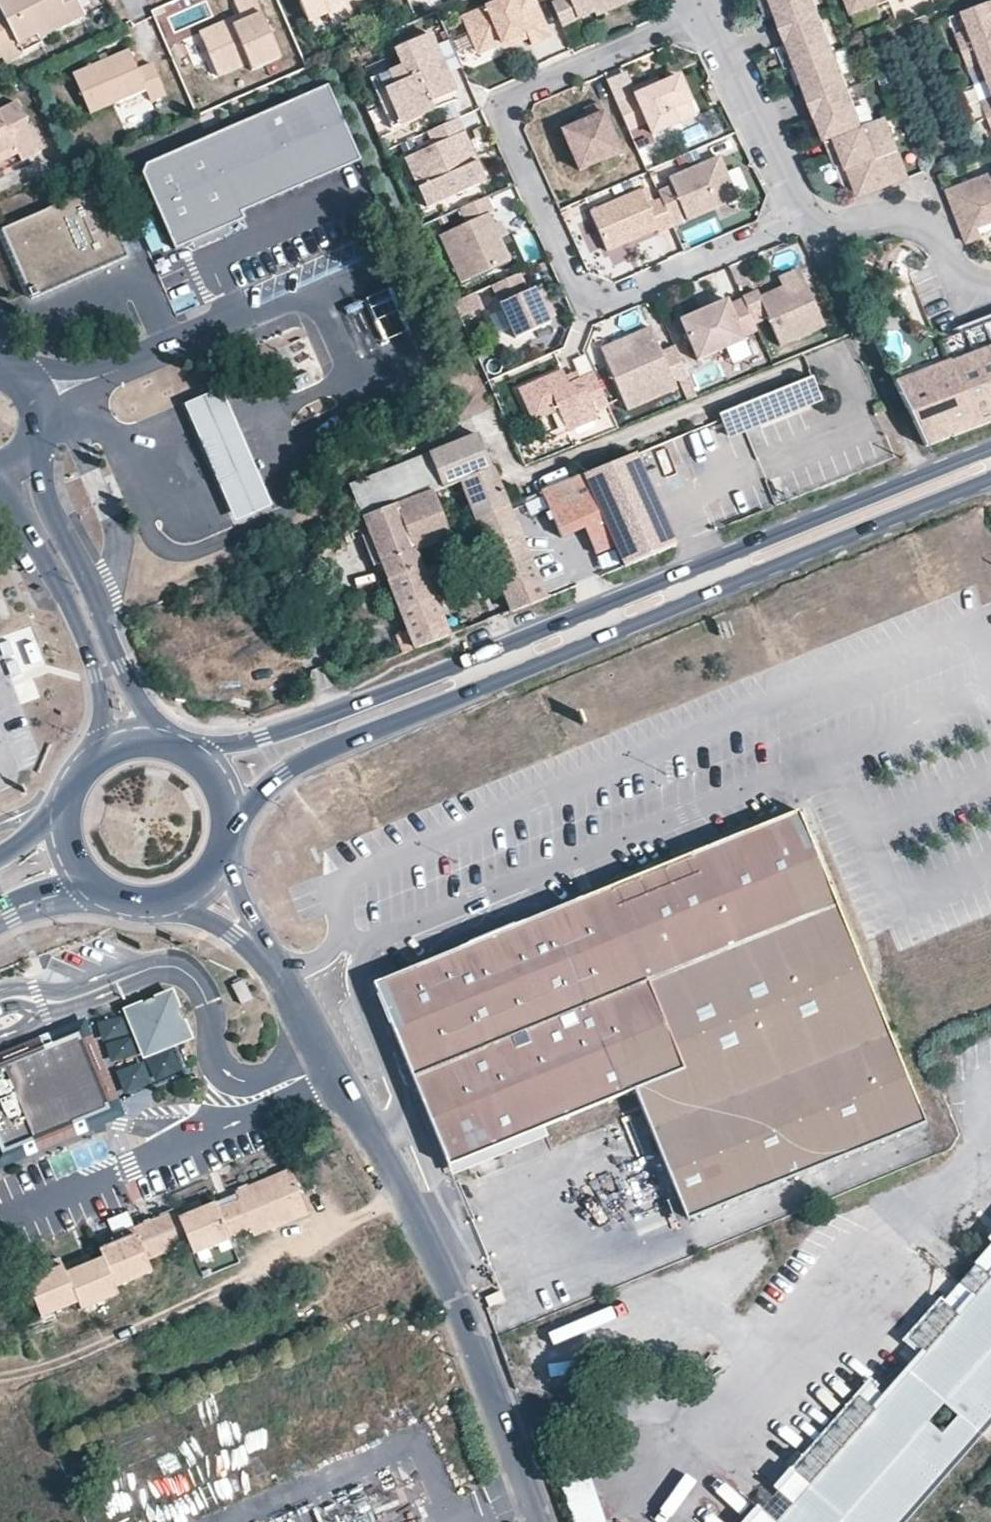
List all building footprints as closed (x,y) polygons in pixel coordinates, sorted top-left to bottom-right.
[(36,35),(39,39),(83,16),(75,0),(6,0),(0,3),(0,54),(2,58),(5,63),(22,54),(17,45),(36,35)] [(245,53),(250,63),(253,70),(280,58),(255,0),(238,0),(234,2),(240,15),(200,34),(214,66),(245,53)] [(346,0),(299,0),(308,21),(328,14),(332,23),(352,15),(346,0)] [(513,38),(524,34),(526,39),(529,45),(550,37),(534,0),(502,0),(468,15),(463,26),(474,49),(483,53),(498,47),(502,49),(512,45),(513,38)] [(593,10),(617,0),(557,0),(551,2),(561,27),(577,20),(578,17),(593,10)] [(595,14),(628,0),(617,0),(593,10),(595,14)] [(816,0),(773,0),(831,154),(841,150),(845,161),(853,184),(883,173),(884,178),(907,169),(886,115),(863,124),(816,0)] [(854,15),(891,0),(848,0),(854,15)] [(964,10),(971,26),(957,31),(964,49),(990,39),(990,0),(989,0),(964,10)] [(431,31),(397,45),(403,62),(371,75),(392,124),(435,106),(432,100),(456,90),(431,31)] [(513,38),(512,45),(526,39),(524,34),(513,38)] [(17,45),(22,54),(41,44),(39,39),(36,35),(17,45)] [(964,49),(969,63),(983,58),(990,78),(990,77),(990,39),(964,49)] [(74,74),(90,112),(145,89),(150,100),(165,94),(152,63),(138,69),(129,50),(74,74)] [(250,63),(245,53),(214,66),(219,76),(250,63)] [(696,114),(679,76),(617,104),(628,130),(648,122),(653,134),(696,114)] [(364,159),(332,87),(151,168),(147,178),(181,251),(248,220),(246,214),(364,159)] [(17,153),(22,160),(41,151),(15,101),(0,110),(0,162),(17,153)] [(585,115),(588,121),(576,126),(563,132),(580,170),(620,153),(599,104),(583,110),(585,115)] [(574,120),(576,126),(588,121),(585,115),(574,120)] [(434,144),(405,156),(426,204),(478,183),(486,179),(477,159),(468,164),(456,136),(465,132),(459,117),(428,131),(431,137),(434,144)] [(653,134),(648,122),(628,130),(635,147),(655,139),(653,134)] [(465,132),(456,136),(468,164),(477,159),(465,132)] [(841,150),(831,154),(835,164),(845,161),(841,150)] [(738,197),(720,156),(668,179),(671,186),(657,192),(661,200),(670,220),(672,226),(673,227),(686,221),(738,199),(738,197)] [(883,173),(853,184),(858,195),(909,176),(907,169),(884,178),(883,173)] [(947,188),(968,242),(983,236),(979,226),(990,222),(990,171),(947,188)] [(128,255),(96,186),(0,228),(31,299),(128,255)] [(646,206),(640,192),(589,214),(607,252),(657,230),(658,232),(672,226),(670,220),(661,200),(646,206)] [(459,208),(465,223),(439,235),(460,282),(509,262),(499,238),(492,225),(489,215),(493,212),(487,196),(459,208)] [(499,238),(505,236),(499,222),(492,225),(499,238)] [(800,269),(780,278),(783,287),(786,292),(807,284),(800,269)] [(725,270),(712,276),(723,297),(736,291),(725,270)] [(518,272),(491,284),(515,337),(548,322),(533,286),(526,289),(518,272)] [(754,325),(768,319),(780,346),(825,327),(807,284),(786,292),(778,296),(775,290),(760,297),(757,290),(742,296),(754,325)] [(775,290),(778,296),(786,292),(783,287),(775,290)] [(729,302),(727,297),(680,319),(699,358),(744,338),(743,334),(756,329),(754,325),(742,296),(729,302)] [(370,311),(352,318),(357,332),(376,324),(393,317),(388,304),(370,311)] [(649,327),(624,338),(628,349),(603,358),(618,395),(625,410),(676,388),(673,381),(686,376),(673,346),(660,352),(649,327)] [(628,349),(624,338),(599,349),(603,358),(628,349)] [(895,382),(926,445),(990,421),(990,344),(895,382)] [(593,371),(577,377),(566,382),(563,376),(559,368),(517,387),(530,419),(554,408),(565,429),(595,417),(591,409),(606,403),(593,371)] [(310,369),(293,377),(299,389),(315,381),(310,369)] [(577,377),(574,371),(563,376),(566,382),(577,377)] [(761,424),(823,399),(815,378),(752,403),(761,424)] [(246,443),(220,385),(216,387),(185,402),(211,460),(237,519),(272,504),(246,443)] [(761,424),(752,403),(738,408),(747,429),(761,424)] [(530,419),(540,441),(565,429),(554,408),(530,419)] [(747,429),(738,408),(721,416),(729,436),(747,429)] [(765,490),(750,447),(789,447),(795,445),(821,446),(809,412),(718,443),(712,425),(661,443),(669,466),(669,475),(688,475),(688,487),(700,523),(715,523),(821,487),(816,472),(765,490)] [(363,517),(433,491),(462,481),(476,517),(509,505),(487,454),(479,434),(403,464),(351,485),(363,517)] [(585,474),(604,520),(616,546),(625,565),(677,545),(636,455),(585,474)] [(585,474),(544,491),(562,536),(586,526),(604,520),(585,474)] [(423,567),(416,549),(451,535),(450,530),(433,491),(363,517),(388,580),(423,567)] [(476,517),(477,521),(492,559),(526,546),(509,505),(476,517)] [(604,520),(586,526),(598,554),(616,546),(604,520)] [(526,546),(492,559),(512,610),(547,595),(526,546)] [(415,647),(450,634),(444,620),(436,600),(423,567),(388,580),(408,629),(415,647)] [(480,605),(444,620),(450,634),(462,629),(485,620),(480,605)] [(129,627),(135,636),(144,630),(139,621),(129,627)] [(408,629),(396,634),(404,653),(415,647),(408,629)] [(0,645),(0,647),(14,680),(24,676),(10,641),(0,645)] [(583,1109),(633,1089),(643,1111),(658,1146),(683,1209),(687,1219),(779,1182),(887,1137),(924,1123),(906,1077),(880,1015),(856,956),(832,896),(809,839),(797,812),(696,853),(549,912),(491,936),(420,965),(375,984),(390,1022),(402,1049),(414,1081),(435,1131),(449,1164),(492,1147),(543,1126),(583,1109)] [(491,936),(487,927),(456,939),(440,946),(416,955),(420,965),(491,936)] [(245,980),(234,986),(243,1003),(253,998),(245,980)] [(36,1041),(0,1057),(0,1152),(27,1141),(108,1107),(116,1104),(103,1073),(81,1023),(54,1035),(36,1041)] [(33,1033),(36,1041),(54,1035),(51,1026),(44,1029),(41,1030),(33,1033)] [(63,1136),(112,1116),(108,1107),(27,1141),(0,1152),(0,1162),(63,1136)] [(543,1126),(492,1147),(449,1164),(452,1174),(519,1147),(547,1135),(543,1126)] [(152,1272),(147,1260),(178,1248),(183,1245),(189,1243),(194,1255),(230,1239),(229,1236),(251,1228),(254,1236),(309,1213),(296,1186),(289,1169),(235,1191),(237,1199),(217,1208),(214,1202),(201,1207),(198,1200),(187,1205),(136,1225),(109,1236),(112,1243),(99,1249),(102,1257),(85,1264),(82,1257),(62,1265),(58,1258),(31,1269),(33,1277),(26,1279),(42,1318),(78,1303),(81,1309),(118,1294),(116,1287),(152,1272)] [(974,1263),(975,1264),(960,1282),(910,1337),(926,1352),(917,1363),(877,1408),(868,1400),(840,1433),(801,1476),(816,1489),(800,1509),(809,1516),(804,1521),(900,1521),(913,1507),(971,1441),(990,1419),(990,1243),(974,1263)] [(800,1509),(816,1489),(801,1476),(784,1495),(800,1509)] [(597,1480),(566,1486),(573,1521),(604,1521),(597,1480)] [(784,1495),(769,1512),(779,1520),(781,1521),(804,1521),(809,1516),(800,1509),(784,1495)] [(779,1520),(769,1512),(761,1521),(777,1521),(779,1520)]
